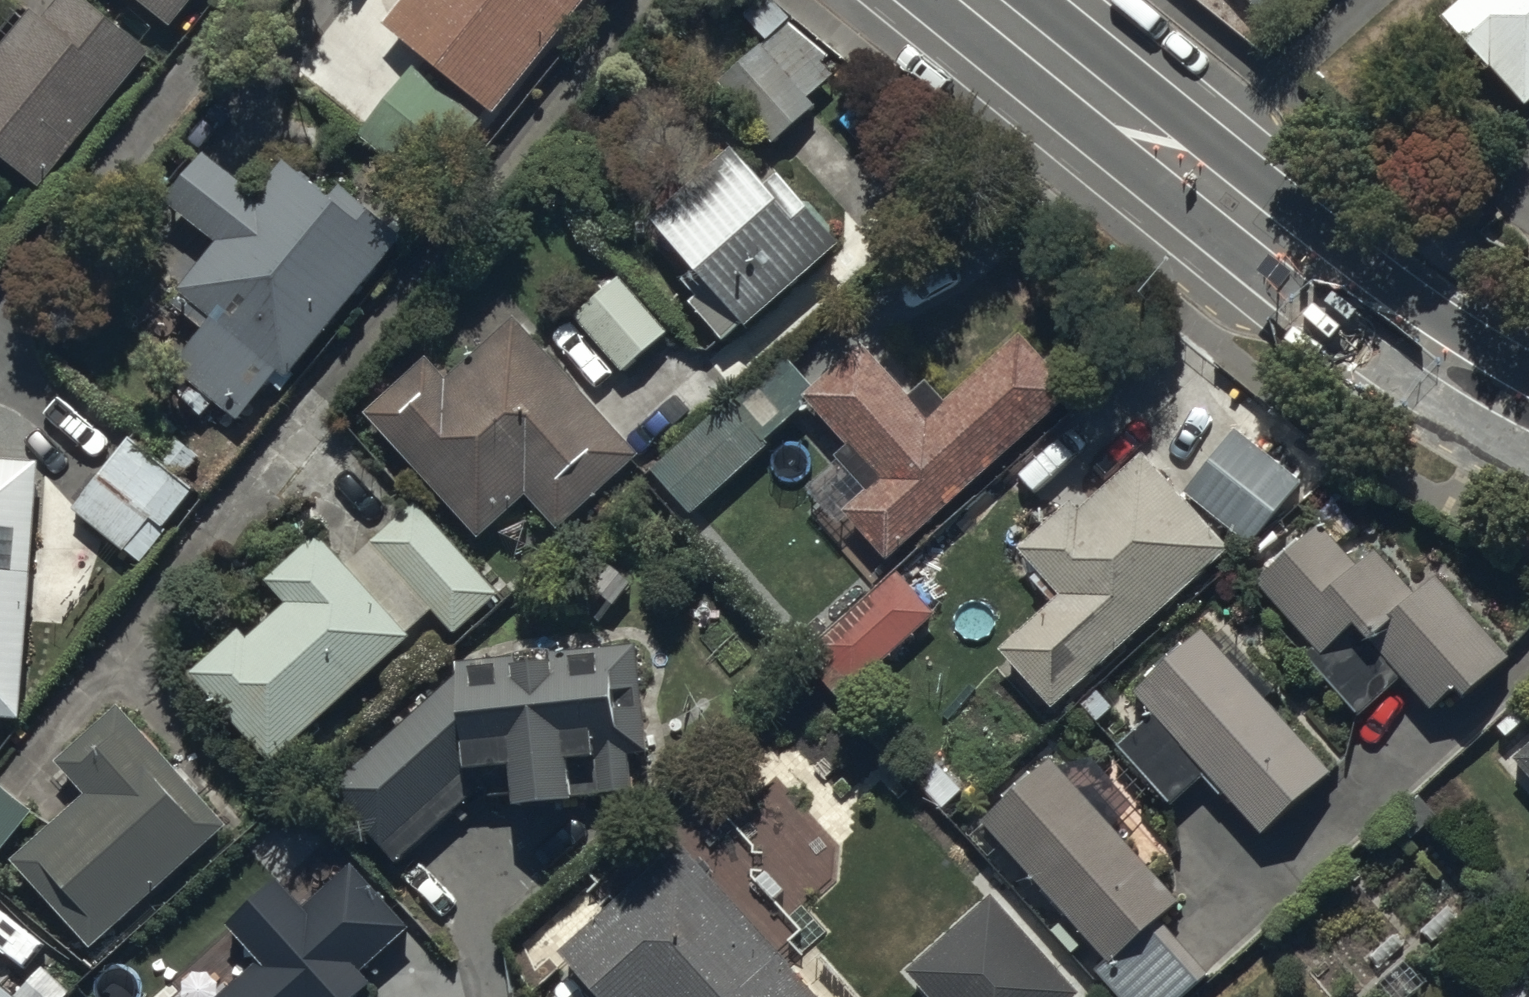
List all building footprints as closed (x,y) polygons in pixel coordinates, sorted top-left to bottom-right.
[(84,0),(63,0),(45,22),(35,14),(0,57),(0,185),(11,171),(40,194),(152,56),(84,0)] [(176,27),(198,0),(144,0),(176,27)] [(387,31),(427,62),(363,143),(428,193),(441,176),(457,189),(485,154),(469,142),(484,123),(493,130),(594,0),(411,0),(387,31)] [(1275,31),(1311,0),(1247,0),(1275,31)] [(1447,17),(1528,109),(1528,0),(1467,0),(1447,17)] [(745,62),(720,85),(775,147),(801,124),(745,62)] [(781,178),(770,188),(741,154),(659,223),(703,274),(678,296),(722,347),(747,325),(751,330),(845,249),(833,235),(836,232),(815,207),(810,211),(781,178)] [(281,395),(405,239),(343,189),(333,201),(287,164),(260,198),(209,158),(169,208),(218,247),(172,304),(205,330),(170,375),(240,430),(273,388),(281,395)] [(621,280),(577,318),(626,374),(670,336),(621,280)] [(643,458),(516,320),(449,382),(428,359),(365,417),(480,541),(528,497),(561,533),(643,458)] [(1080,397),(1022,336),(951,404),(932,385),(919,397),(916,400),(865,348),(817,393),(816,392),(805,401),(810,407),(851,449),(807,491),(841,525),(850,516),(895,563),(1080,397)] [(772,449),(769,446),(810,407),(805,401),(816,392),(782,356),(733,403),(728,398),(680,444),(685,449),(657,475),(697,516),(739,477),(749,487),(767,469),(759,461),(772,449)] [(1304,485),(1236,433),(1188,495),(1255,548),(1304,485)] [(200,490),(183,477),(196,458),(181,447),(167,466),(129,437),(74,513),(145,565),(200,490)] [(1056,712),(1232,550),(1135,445),(1021,550),(1066,600),(1005,656),(1056,712)] [(42,464),(0,462),(0,723),(25,725),(42,464)] [(348,569),(320,537),(268,584),(290,609),(251,644),(243,635),(194,679),(273,767),(414,640),(409,634),(433,612),(456,638),(500,599),(417,507),(348,569)] [(1278,569),(1259,586),(1325,660),(1314,669),(1361,721),(1403,683),(1433,716),(1460,692),(1468,700),(1512,661),(1441,581),(1420,599),(1378,553),(1360,569),(1326,532),(1308,548),(1295,534),(1269,558),(1278,569)] [(912,642),(938,616),(896,573),(818,651),(860,693),(896,658),(905,667),(921,651),(912,642)] [(1177,807),(1207,777),(1266,837),(1333,772),(1269,706),(1281,694),(1223,634),(1216,640),(1204,628),(1183,649),(1178,643),(1145,675),(1150,680),(1135,695),(1157,719),(1123,752),(1177,807)] [(520,662),(459,665),(459,676),(334,793),(404,868),(485,792),(495,801),(520,800),(520,807),(554,829),(580,808),(580,800),(637,797),(636,758),(649,758),(644,653),(556,658),(556,655),(520,657),(520,662)] [(122,709),(60,764),(89,797),(13,865),(92,953),(230,829),(122,709)] [(1519,763),(1528,775),(1528,755),(1519,763)] [(1051,759),(1033,775),(1032,774),(1004,799),(1010,806),(988,827),(1111,960),(1093,977),(1112,996),(1194,996),(1214,978),(1164,923),(1184,904),(1051,759)] [(38,816),(0,785),(0,861),(38,816)] [(686,848),(562,960),(595,996),(821,996),(686,848)] [(911,976),(930,996),(1082,996),(993,900),(911,976)] [(0,988),(0,996),(11,996),(0,988)]
